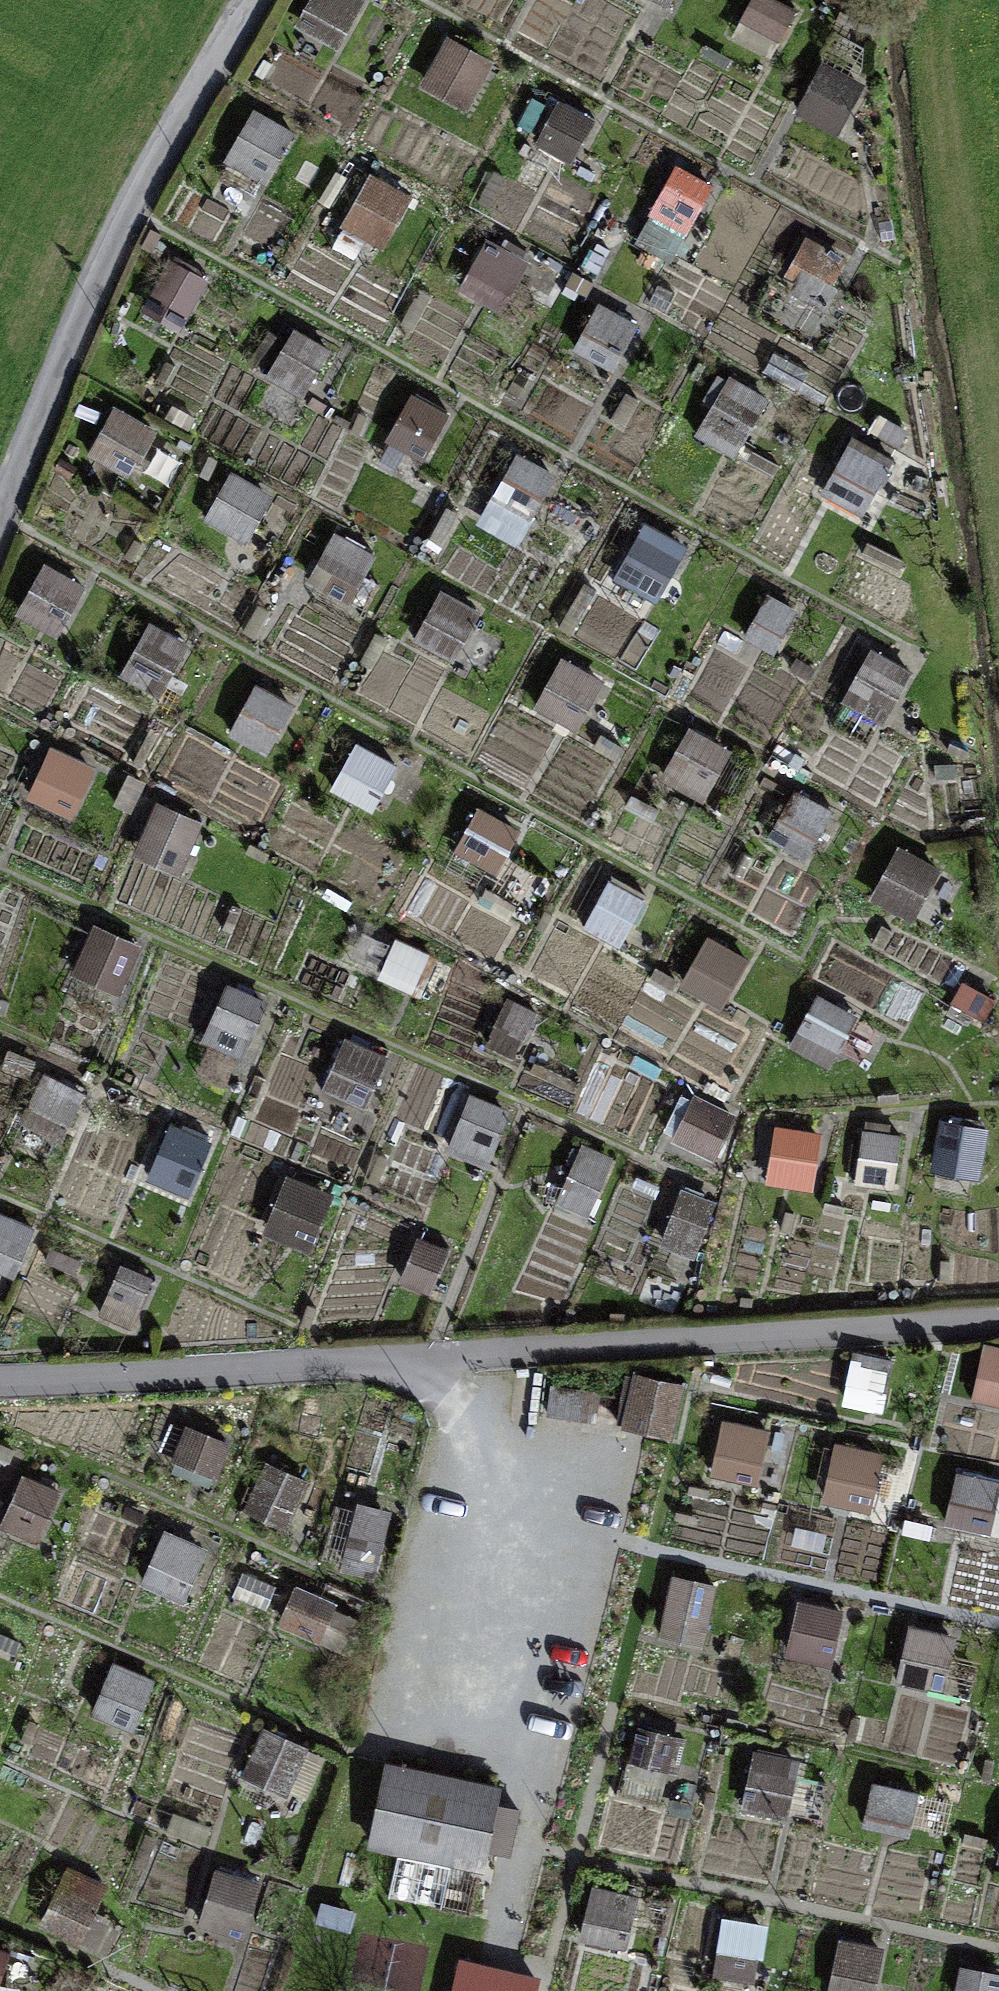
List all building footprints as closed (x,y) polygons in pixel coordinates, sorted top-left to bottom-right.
[(297,32),(345,48),(362,0),(308,0),(297,32)] [(664,11),(669,0),(641,0),(664,11)] [(772,57),(798,9),(782,0),(750,0),(731,35),(772,57)] [(471,107),(498,61),(447,32),(421,78),(471,107)] [(836,132),(864,83),(822,60),(795,109),(836,132)] [(534,140),(570,159),(593,116),(558,97),(534,140)] [(248,111),(237,149),(282,162),(293,124),(248,111)] [(679,259),(714,175),(673,158),(637,242),(679,259)] [(370,168),(339,222),(386,248),(416,194),(370,168)] [(502,311),(528,257),(484,236),(458,289),(502,311)] [(158,307),(188,318),(205,274),(175,263),(158,307)] [(596,301),(572,347),(614,368),(638,322),(596,301)] [(264,376),(303,397),(332,344),(293,323),(264,376)] [(731,455),(769,396),(731,371),(692,431),(731,455)] [(409,388),(386,440),(428,459),(451,407),(409,388)] [(105,406),(88,461),(140,476),(156,421),(105,406)] [(780,474),(796,416),(760,406),(744,464),(780,474)] [(851,439),(820,490),(863,515),(893,463),(851,439)] [(506,452),(481,529),(528,544),(553,467),(506,452)] [(201,519),(245,544),(274,493),(230,468),(201,519)] [(611,573),(657,601),(690,545),(644,518),(611,573)] [(309,584),(355,600),(375,544),(329,529),(309,584)] [(43,560),(15,613),(59,635),(87,582),(43,560)] [(457,660),(486,607),(442,583),(413,637),(457,660)] [(167,690),(186,637),(144,622),(125,674),(167,690)] [(859,651),(837,724),(878,737),(900,663),(859,651)] [(563,652),(533,705),(582,733),(612,680),(563,652)] [(228,735),(274,755),(298,701),(253,681),(228,735)] [(689,718),(660,778),(706,800),(735,740),(689,718)] [(352,739),(329,789),(379,812),(402,762),(352,739)] [(50,741),(24,798),(75,820),(100,763),(50,741)] [(155,799),(133,853),(185,873),(207,819),(155,799)] [(478,803),(454,849),(500,873),(524,827),(478,803)] [(583,925),(624,945),(649,894),(609,874),(583,925)] [(97,918),(71,974),(120,997),(147,941),(97,918)] [(723,1008),(751,957),(706,932),(678,984),(723,1008)] [(378,977),(421,992),(435,953),(392,938),(378,977)] [(224,980),(203,1039),(246,1054),(267,995),(224,980)] [(790,1053),(833,1068),(855,1005),(812,990),(790,1053)] [(339,1038),(322,1093),(370,1107),(386,1052),(339,1038)] [(468,1091),(445,1151),(488,1168),(511,1108),(468,1091)] [(716,1162),(738,1112),(688,1091),(667,1140),(716,1162)] [(938,1176),(986,1174),(985,1119),(936,1121),(938,1176)] [(149,1183),(196,1193),(209,1132),(163,1122),(149,1183)] [(774,1123),(763,1181),(813,1191),(824,1132),(774,1123)] [(859,1128),(857,1183),(898,1185),(900,1130),(859,1128)] [(262,1230),(313,1250),(336,1190),(284,1170),(262,1230)] [(677,1186),(663,1246),(699,1254),(714,1195),(677,1186)] [(429,1293),(448,1245),(418,1233),(399,1281),(429,1293)] [(981,1344),(975,1404),(998,1407),(998,1346),(981,1344)] [(851,1360),(845,1403),(885,1409),(891,1366),(851,1360)] [(634,1369),(620,1429),(672,1441),(686,1380),(634,1369)] [(717,1420),(714,1478),(766,1481),(770,1423),(717,1420)] [(187,1421),(171,1464),(218,1480),(233,1438),(187,1421)] [(819,1497),(868,1510),(884,1453),(835,1440),(819,1497)] [(240,1507),(283,1531),(312,1480),(269,1456),(240,1507)] [(41,1539),(64,1486),(23,1468),(0,1521),(41,1539)] [(998,1537),(998,1479),(958,1469),(945,1524),(998,1537)] [(332,1564),(382,1569),(390,1501),(340,1496),(332,1564)] [(163,1525),(139,1582),(185,1602),(209,1544),(163,1525)] [(667,1574),(661,1637),(706,1641),(711,1578),(667,1574)] [(296,1583),(278,1620),(332,1646),(350,1609),(296,1583)] [(833,1661),(845,1609),(799,1598),(786,1651),(833,1661)] [(945,1686),(951,1630),(908,1625),(902,1682),(945,1686)] [(134,1727),(154,1676),(112,1660),(92,1710),(134,1727)] [(258,1737),(259,1786),(305,1785),(305,1737),(258,1737)] [(753,1747),(740,1803),(787,1814),(800,1758),(753,1747)] [(508,1798),(392,1772),(374,1852),(489,1878),(508,1798)] [(864,1819),(905,1830),(916,1791),(875,1780),(864,1819)] [(214,1870),(202,1920),(247,1930),(258,1880),(214,1870)] [(590,1881),(580,1938),(625,1946),(634,1889),(590,1881)] [(713,1971),(759,1977),(766,1919),(720,1914),(713,1971)] [(883,1943),(840,1936),(831,1990),(875,1990),(883,1943)]
